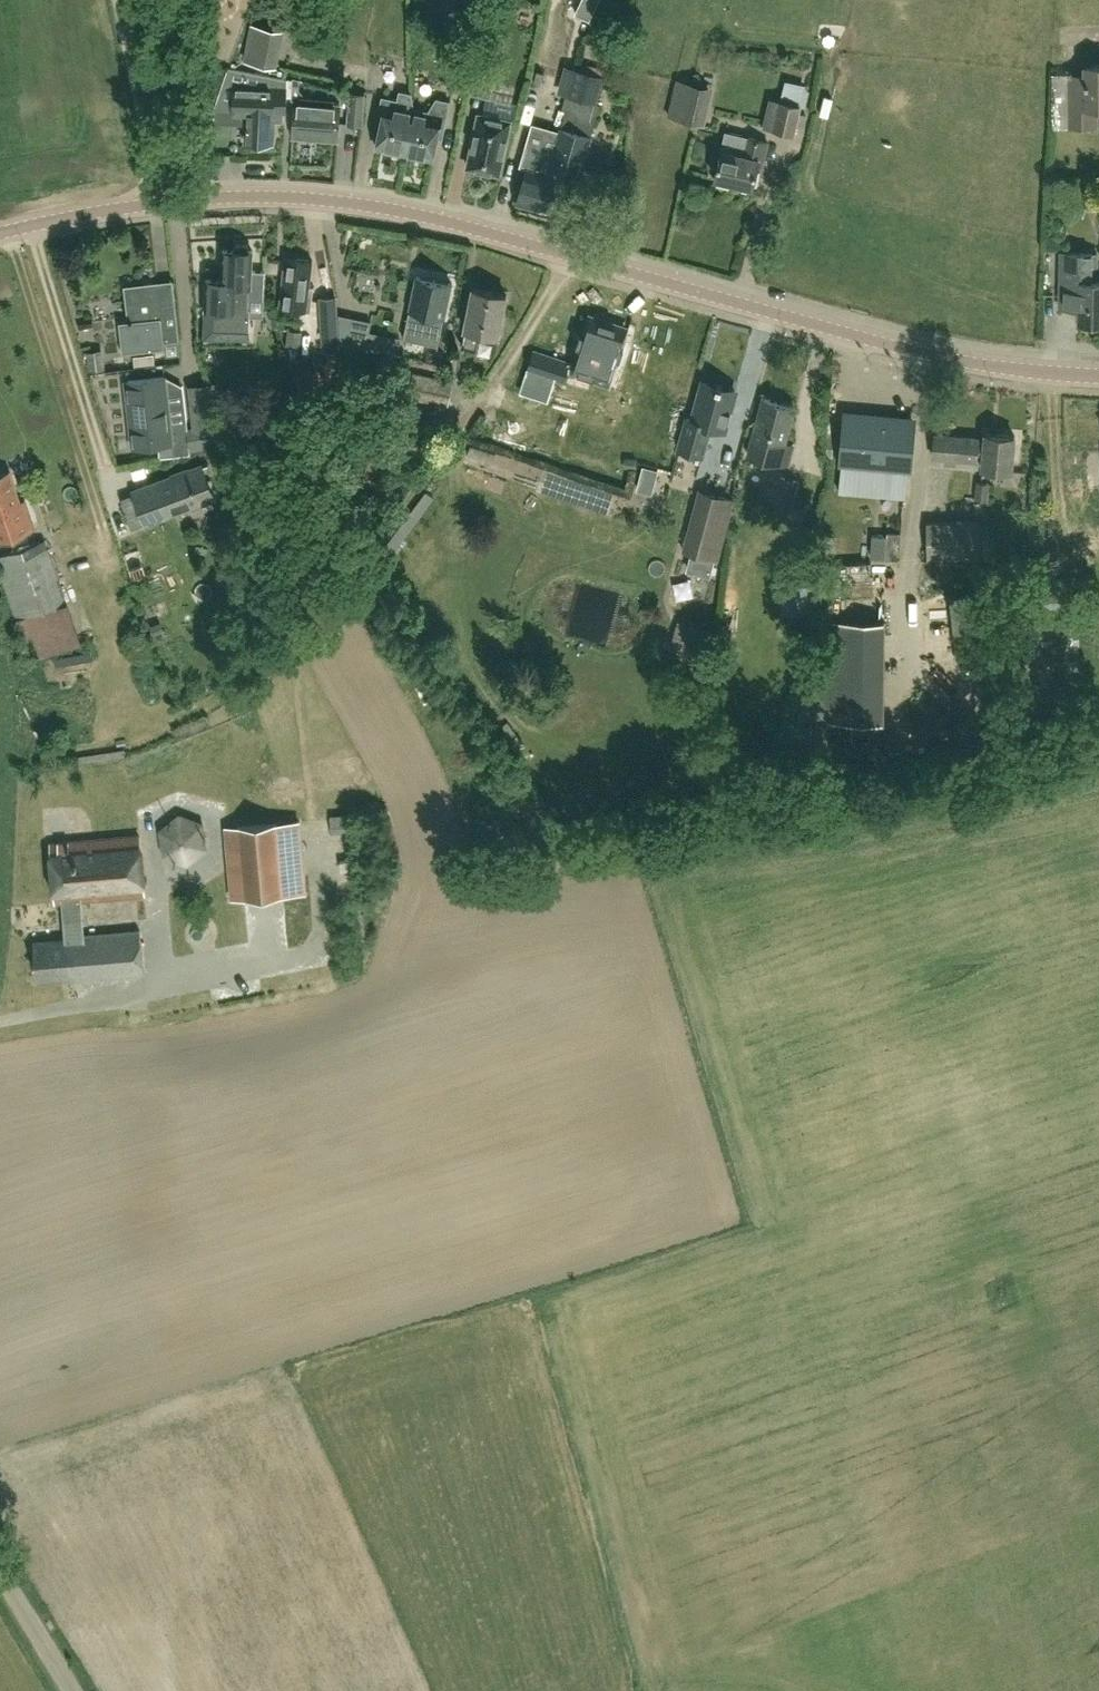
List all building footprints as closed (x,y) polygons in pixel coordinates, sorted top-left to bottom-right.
[(442,9),(467,12),(469,0),(443,0),(442,9)] [(599,0),(581,0),(575,13),(590,20),(599,0)] [(250,24),(243,60),(278,67),(285,30),(250,24)] [(1085,64),(1085,74),(1069,74),(1069,126),(1097,126),(1097,106),(1098,106),(1098,64),(1085,64)] [(575,68),(568,94),(597,102),(605,76),(575,68)] [(227,75),(214,107),(247,107),(246,142),(275,143),(276,112),(287,112),(288,97),(285,96),(285,89),(285,86),(227,75)] [(707,86),(684,81),(676,115),(699,121),(707,86)] [(405,154),(414,110),(412,93),(400,91),(398,100),(383,97),(379,116),(383,117),(377,148),(405,154)] [(366,94),(350,93),(348,124),(363,125),(366,94)] [(552,190),(523,182),(518,203),(569,217),(578,182),(592,135),(601,105),(570,97),(562,127),(557,142),(570,145),(560,177),(552,175),(550,184),(555,185),(555,188),(553,188),(552,190)] [(428,113),(414,110),(405,154),(433,159),(440,129),(444,130),(450,101),(437,99),(428,113)] [(779,100),(772,131),(792,135),(799,105),(779,100)] [(341,105),(321,103),(296,101),(293,136),(338,140),(341,105)] [(242,109),(214,108),(213,124),(241,125),(242,109)] [(479,116),(468,167),(500,173),(510,122),(479,116)] [(726,132),(723,149),(716,177),(754,187),(758,169),(763,170),(770,141),(748,136),(748,137),(726,132)] [(570,145),(557,142),(556,147),(528,140),(521,166),(527,168),(523,182),(552,190),(553,188),(555,188),(555,185),(550,184),(552,175),(560,177),(570,145)] [(237,243),(234,249),(224,249),(222,279),(209,278),(208,309),(217,310),(216,330),(252,331),(253,309),(249,308),(249,297),(265,297),(266,270),(252,270),(253,250),(251,250),(248,243),(237,243)] [(1097,279),(1097,253),(1062,252),(1061,308),(1080,308),(1079,321),(1098,322),(1098,280),(1097,279)] [(311,312),(314,286),(310,286),(313,260),(286,257),(280,308),(311,312)] [(417,276),(410,310),(404,339),(420,343),(440,347),(445,317),(452,284),(417,276)] [(128,320),(119,321),(122,352),(164,348),(164,342),(179,340),(175,304),(160,305),(157,281),(124,285),(128,320)] [(507,295),(474,288),(462,347),(477,350),(481,332),(499,336),(507,295)] [(323,339),(340,338),(338,297),(321,298),(323,339)] [(591,317),(577,361),(570,359),(568,362),(536,355),(529,369),(522,391),(548,400),(554,379),(563,382),(566,370),(607,383),(625,328),(591,317)] [(368,329),(364,347),(393,353),(396,335),(368,329)] [(88,350),(89,370),(105,368),(103,349),(88,350)] [(134,356),(109,358),(110,368),(135,366),(134,356)] [(300,393),(317,386),(307,356),(290,362),(300,393)] [(129,418),(133,448),(172,444),(173,457),(190,455),(187,430),(171,432),(165,378),(128,382),(132,417),(129,418)] [(193,427),(188,428),(193,451),(232,444),(227,420),(223,421),(218,381),(188,385),(193,427)] [(704,381),(694,420),(687,418),(679,450),(703,456),(711,426),(724,430),(735,390),(704,381)] [(311,402),(319,398),(316,392),(308,396),(311,402)] [(764,398),(753,438),(748,455),(781,464),(789,467),(796,446),(785,443),(795,406),(764,398)] [(840,464),(842,465),(839,491),(907,497),(909,471),(911,471),(915,426),(844,420),(840,464)] [(982,443),(981,455),(984,455),(983,469),(1012,471),(1015,436),(986,433),(985,443),(982,443)] [(981,455),(982,443),(979,442),(980,438),(935,434),(933,456),(944,457),(943,462),(956,463),(956,458),(977,461),(978,455),(981,455)] [(693,503),(705,461),(679,454),(667,495),(693,503)] [(625,456),(624,467),(635,468),(636,458),(625,456)] [(133,492),(134,493),(121,498),(132,528),(145,523),(214,497),(202,466),(133,492)] [(652,492),(658,470),(644,467),(639,488),(652,492)] [(35,528),(25,500),(20,502),(9,472),(0,475),(0,540),(35,528)] [(779,476),(773,499),(791,504),(797,481),(779,476)] [(977,482),(975,499),(989,500),(990,483),(977,482)] [(718,559),(735,498),(708,491),(691,552),(718,559)] [(417,526),(431,498),(421,493),(408,522),(417,526)] [(981,557),(980,520),(925,521),(926,531),(927,558),(981,557)] [(899,559),(901,532),(888,531),(886,558),(899,559)] [(16,619),(30,661),(82,644),(68,602),(46,540),(0,555),(0,572),(6,592),(16,619)] [(836,599),(897,597),(896,574),(836,576),(836,599)] [(75,605),(85,600),(76,582),(66,587),(75,605)] [(819,587),(797,585),(794,613),(817,616),(819,587)] [(669,649),(696,656),(703,626),(677,619),(669,649)] [(825,721),(883,722),(884,722),(885,621),(884,621),(827,620),(825,721)] [(526,745),(519,735),(510,741),(517,751),(526,745)] [(332,833),(350,831),(349,813),(330,815),(332,833)] [(185,864),(207,849),(203,823),(182,814),(159,831),(162,857),(185,864)] [(236,825),(243,898),(286,894),(280,821),(236,825)] [(103,976),(99,933),(85,935),(82,905),(148,899),(142,839),(53,847),(59,907),(63,907),(66,939),(34,942),(37,980),(71,977),(71,979),(103,976)]
